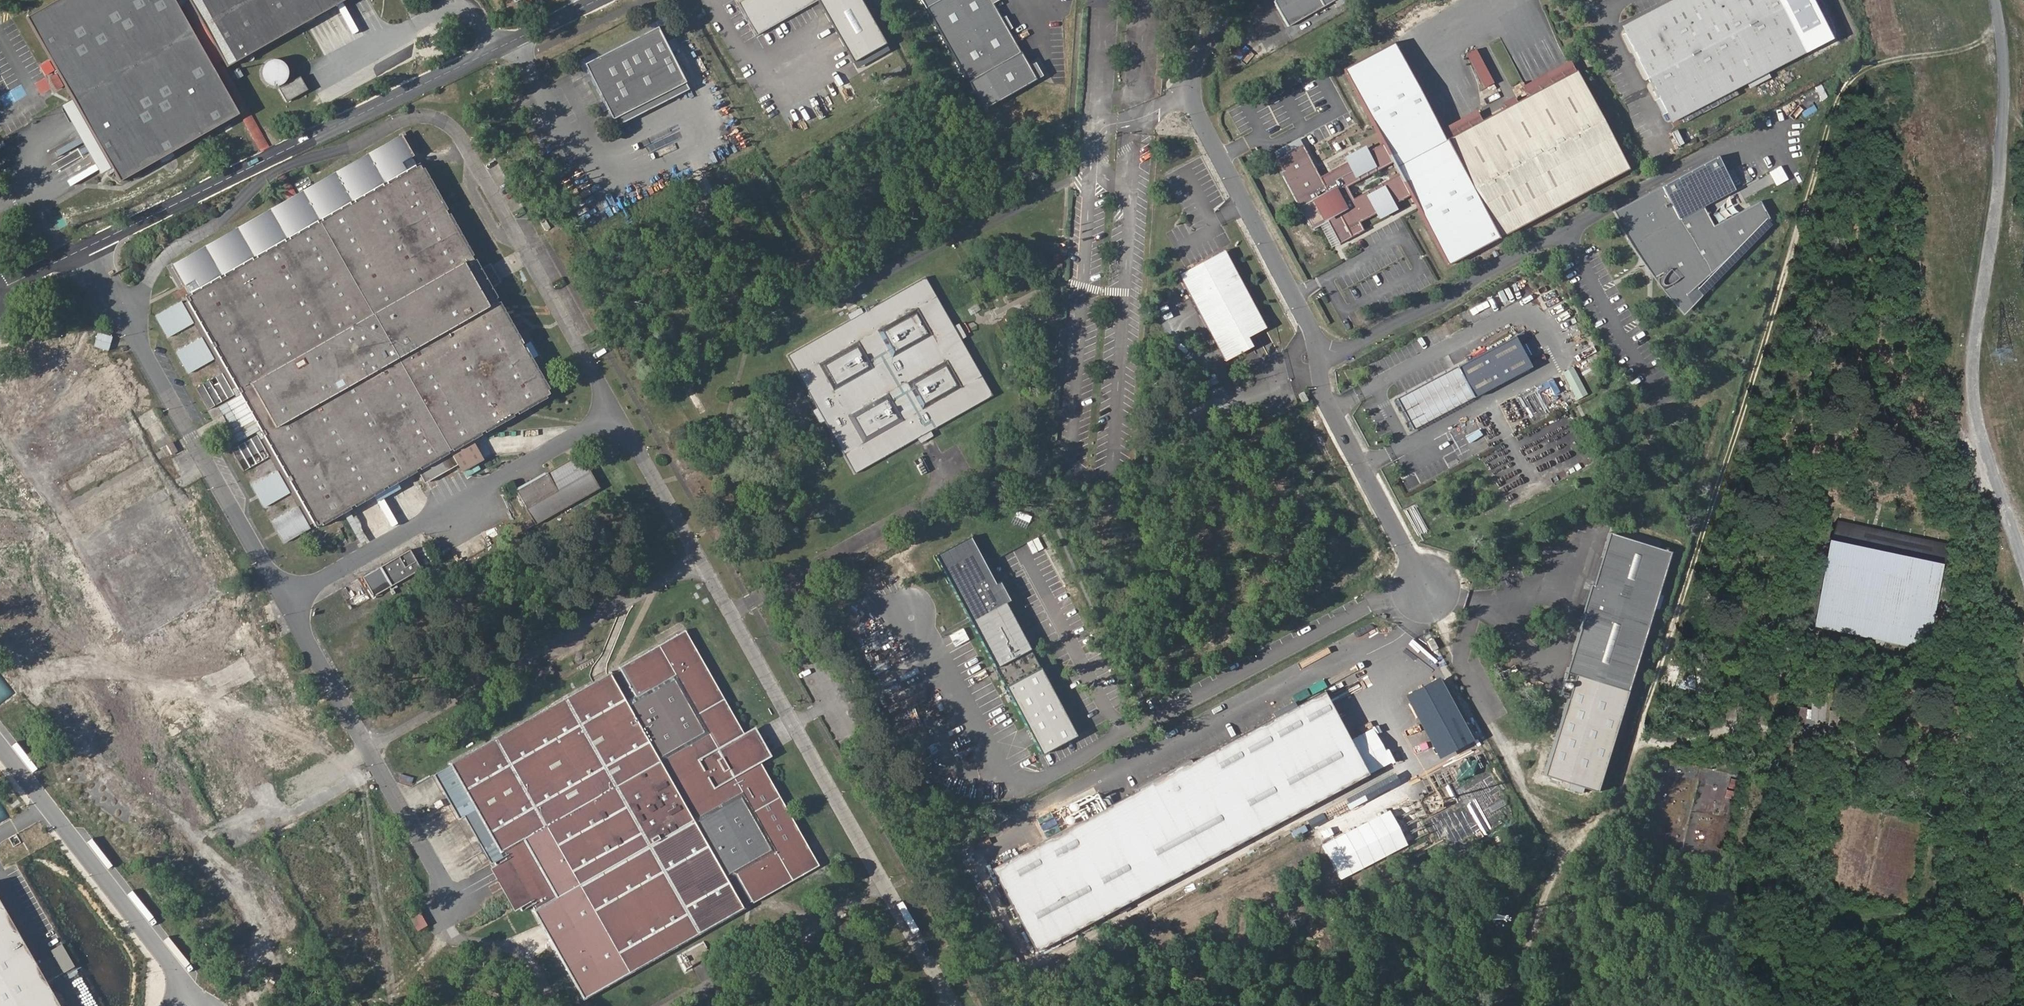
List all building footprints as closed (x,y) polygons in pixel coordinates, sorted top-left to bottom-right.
[(27,16),(114,183),(235,121),(172,0),(59,0),(27,16)] [(226,75),(367,0),(188,0),(226,75)] [(756,34),(817,0),(737,0),(756,34)] [(853,60),(888,41),(865,0),(820,0),(853,60)] [(989,8),(985,0),(915,0),(980,113),(1032,83),(1025,69),(1005,35),(1009,32),(1002,19),(997,22),(989,8)] [(1339,0),(1277,0),(1275,3),(1289,28),(1339,0)] [(1673,124),(1808,52),(1779,0),(1675,0),(1624,27),(1673,124)] [(660,20),(580,61),(610,121),(690,80),(660,20)] [(1479,47),(1469,52),(1486,86),(1496,82),(1479,47)] [(287,82),(286,59),(263,60),(263,82),(287,82)] [(1039,80),(1031,66),(1025,69),(1032,83),(1039,80)] [(1578,71),(1448,139),(1500,239),(1630,170),(1578,71)] [(301,75),(280,87),(288,100),(308,88),(301,75)] [(1348,209),(1337,186),(1327,191),(1304,146),(1279,158),(1285,172),(1282,174),(1311,229),(1329,219),(1341,242),(1353,235),(1341,213),(1348,209)] [(1659,160),(1672,152),(1669,148),(1656,155),(1659,160)] [(1668,280),(1680,293),(1767,216),(1756,196),(1710,221),(1699,202),(1731,185),(1713,152),(1610,208),(1628,239),(1637,252),(1642,248),(1646,254),(1659,270),(1656,275),(1656,278),(1656,280),(1656,282),(1658,283),(1661,283),(1666,282),(1668,280)] [(327,523),(553,393),(485,277),(420,164),(194,293),(327,523)] [(1261,325),(1219,248),(1175,272),(1221,357),(1248,342),(1243,334),(1261,325)] [(923,275),(791,351),(857,467),(990,388),(934,294),(923,275)] [(1505,321),(1388,385),(1412,429),(1529,365),(1505,321)] [(108,348),(113,336),(100,331),(95,343),(108,348)] [(203,335),(176,349),(189,372),(215,358),(203,335)] [(1575,365),(1564,371),(1579,399),(1589,393),(1575,365)] [(1305,380),(1298,384),(1303,394),(1311,390),(1305,380)] [(580,454),(514,490),(534,525),(599,490),(580,454)] [(265,507),(291,492),(278,469),(252,484),(265,507)] [(283,540),(310,529),(301,506),(273,517),(283,540)] [(972,531),(936,550),(1042,751),(1078,732),(972,531)] [(1594,790),(1667,556),(1608,537),(1591,589),(1589,589),(1580,617),(1582,618),(1564,676),(1573,679),(1543,774),(1594,790)] [(1817,627),(1931,652),(1950,567),(1838,542),(1836,542),(1817,627)] [(411,549),(362,577),(373,596),(420,569),(411,549)] [(435,775),(566,1005),(572,1005),(829,861),(696,628),(435,775)] [(1431,633),(1426,635),(1431,645),(1436,642),(1431,633)] [(790,684),(784,673),(776,677),(783,688),(790,684)] [(0,675),(0,702),(15,690),(1,674),(0,675)] [(1140,775),(980,862),(1026,947),(1359,770),(1313,686),(1168,760),(1182,788),(1155,803),(1140,775)] [(1453,714),(1446,717),(1450,724),(1466,717),(1458,700),(1449,704),(1453,714)] [(1828,702),(1812,701),(1811,727),(1827,728),(1828,702)] [(1789,724),(1807,726),(1809,706),(1790,704),(1789,724)] [(0,806),(0,823),(11,818),(4,804),(0,806)] [(1392,809),(1324,841),(1340,877),(1409,845),(1392,809)] [(0,903),(0,1005),(61,1005),(0,903)] [(64,942),(52,948),(64,971),(76,965),(64,942)]
